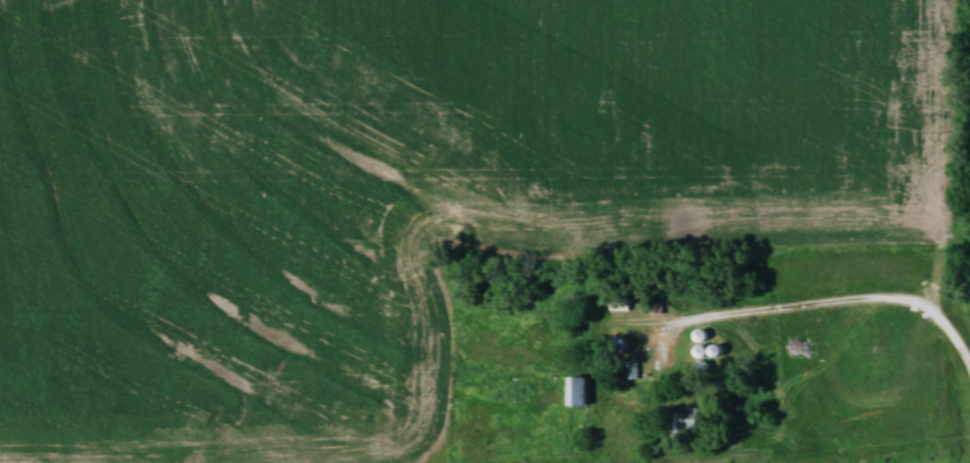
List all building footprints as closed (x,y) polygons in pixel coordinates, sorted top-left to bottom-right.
[(571,406),(589,406),(589,376),(571,376),(571,406)] [(675,409),(675,430),(700,430),(700,409),(675,409)]
